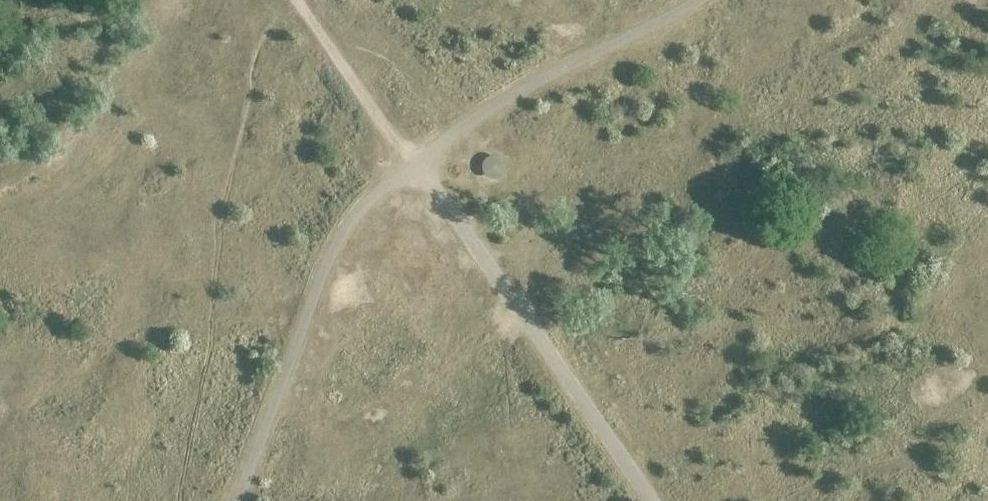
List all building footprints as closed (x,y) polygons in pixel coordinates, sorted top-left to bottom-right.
[(506,169),(507,164),(505,158),(502,154),(499,152),(492,151),(488,152),(484,155),(482,160),(481,165),(482,170),(485,174),(489,176),(494,177),(499,176),(503,174),(506,169)]
